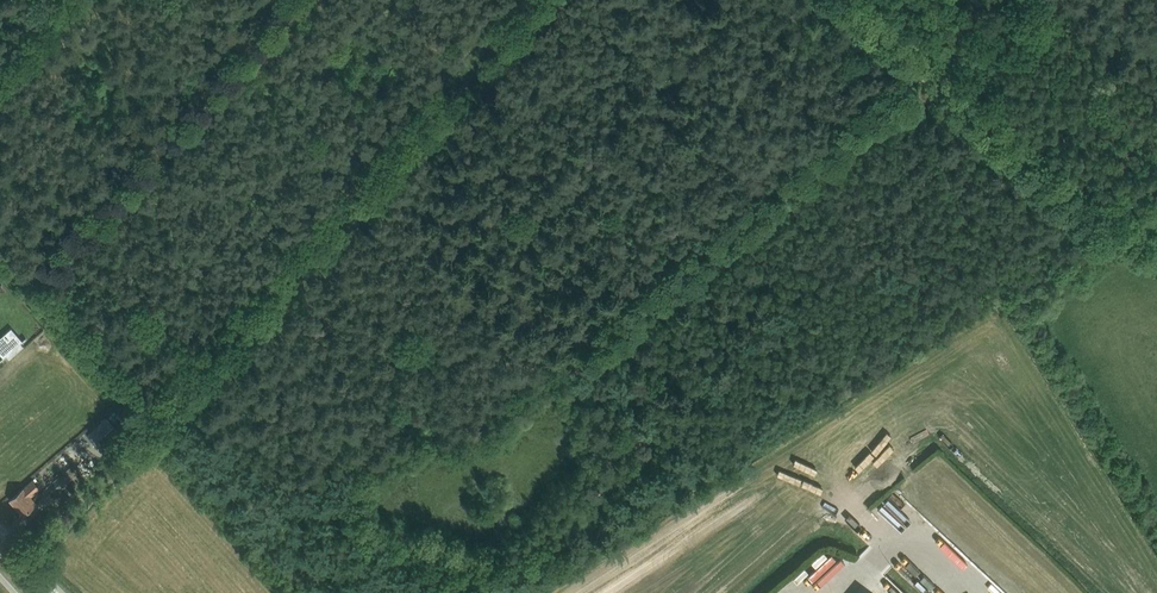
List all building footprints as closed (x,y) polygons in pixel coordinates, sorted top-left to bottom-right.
[(10,358),(24,346),(21,343),(23,341),(17,334),(0,349),(0,352),(4,357),(5,357),(7,355),(10,358)] [(89,438),(86,441),(90,445),(94,442),(102,451),(121,433),(107,417),(87,435),(89,438)] [(941,457),(885,503),(900,522),(956,475),(941,457)] [(55,493),(80,472),(73,464),(49,485),(55,493)] [(24,514),(32,507),(37,503),(31,496),(40,487),(34,479),(20,492),(10,500),(24,514)] [(1123,505),(1115,511),(1122,521),(1130,515),(1123,505)]
